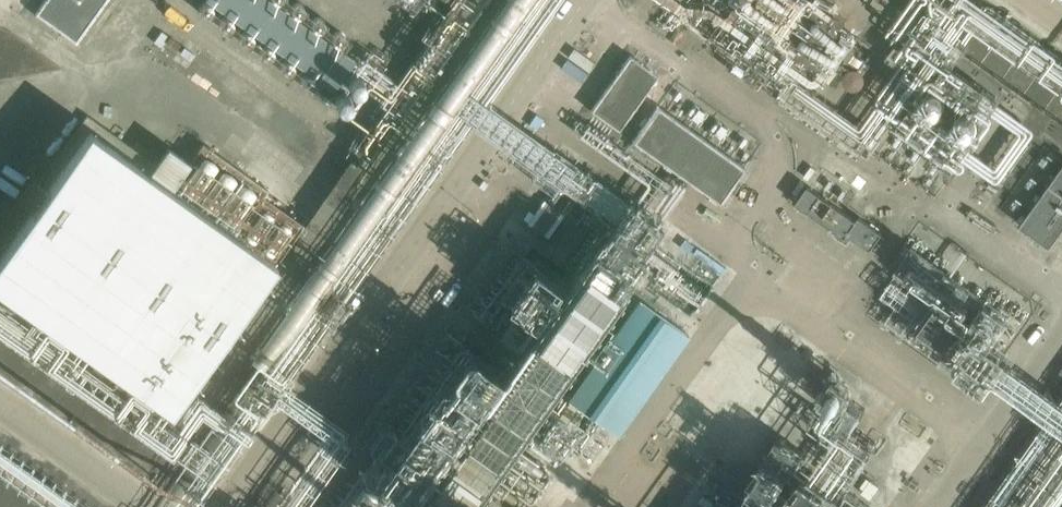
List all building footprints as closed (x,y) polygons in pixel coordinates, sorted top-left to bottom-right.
[(34,15),(78,44),(108,0),(45,0),(34,15)] [(198,11),(309,90),(340,46),(275,0),(205,0),(198,11)] [(817,59),(847,18),(822,0),(736,0),(817,59)] [(920,9),(911,4),(888,120),(895,121),(923,185),(943,177),(945,165),(1008,177),(1039,126),(1023,117),(1053,104),(1061,90),(1061,55),(1009,24),(1006,37),(994,35),(990,26),(986,34),(973,32),(969,38),(965,29),(991,17),(994,5),(985,0),(925,0),(920,9)] [(591,111),(620,131),(658,75),(629,56),(591,111)] [(633,141),(721,203),(746,167),(658,106),(633,141)] [(90,132),(0,264),(0,292),(174,414),(277,263),(90,132)] [(1004,207),(1022,221),(1055,178),(1036,164),(1004,207)] [(1051,248),(1061,233),(1061,168),(1021,226),(1051,248)] [(808,187),(796,203),(846,238),(848,235),(872,251),(883,235),(860,219),(858,221),(808,187)] [(810,506),(872,506),(733,419),(715,447),(810,506)]
